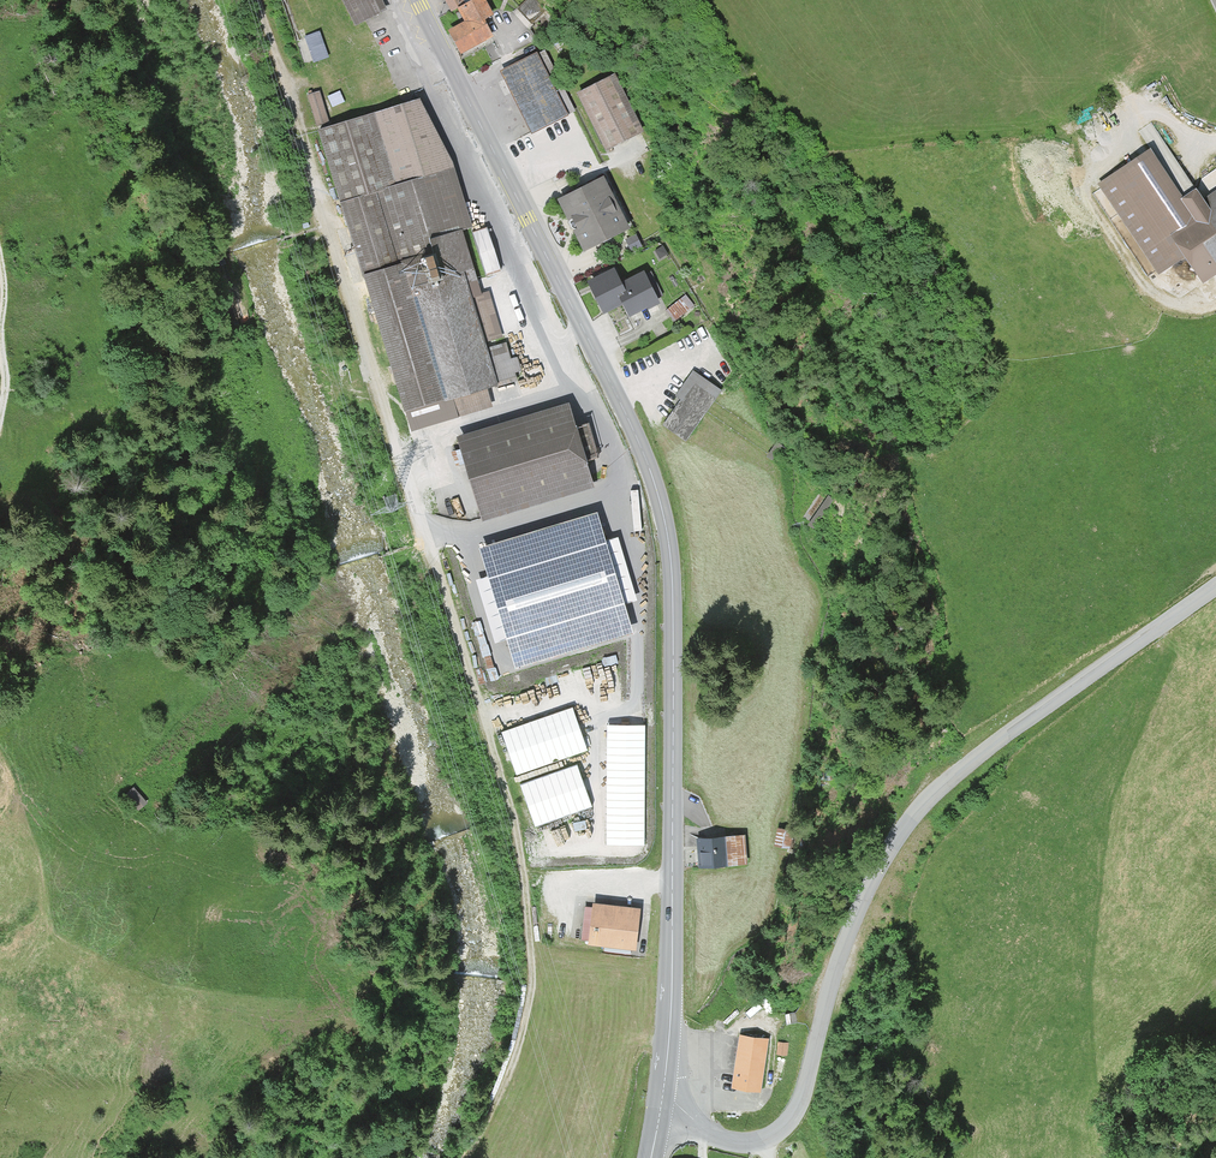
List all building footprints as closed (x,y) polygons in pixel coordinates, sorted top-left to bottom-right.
[(356,27),(389,9),(384,0),(342,0),(356,27)] [(467,22),(451,32),(467,56),(498,37),(488,21),(499,14),(490,0),(474,0),(459,9),(467,22)] [(521,7),(532,16),(542,5),(537,0),(527,0),(521,7)] [(305,35),(315,61),(331,55),(321,29),(305,35)] [(544,52),(503,74),(535,135),(576,113),(544,52)] [(579,96),(609,151),(646,131),(615,76),(579,96)] [(321,90),(309,93),(313,109),(325,106),(321,90)] [(517,382),(455,164),(426,100),(323,129),(405,413),(457,398),(462,415),(495,405),(491,390),(517,382)] [(1195,285),(1215,270),(1215,190),(1195,205),(1185,191),(1175,198),(1142,152),(1089,189),(1153,279),(1178,261),(1195,285)] [(561,201),(590,251),(634,226),(605,176),(561,201)] [(625,281),(619,269),(594,282),(610,313),(628,304),(634,315),(663,301),(648,270),(625,281)] [(677,320),(696,303),(686,292),(667,309),(677,320)] [(724,391),(693,371),(677,395),(683,399),(666,424),(690,440),(724,391)] [(574,403),(462,437),(487,520),(599,486),(574,403)] [(522,518),(546,511),(544,504),(520,511),(522,518)] [(605,511),(485,545),(493,574),(480,578),(499,642),(512,638),(521,669),(640,635),(631,604),(641,601),(622,535),(612,538),(605,511)] [(507,664),(507,651),(498,651),(497,664),(507,664)] [(505,733),(519,775),(591,750),(577,708),(505,733)] [(646,844),(648,723),(609,723),(608,844),(646,844)] [(579,765),(524,787),(540,826),(595,804),(579,765)] [(128,795),(140,808),(148,800),(136,788),(128,795)] [(699,837),(701,867),(744,863),(741,833),(699,837)] [(644,905),(595,901),(591,946),(640,950),(644,905)] [(734,1088),(762,1091),(769,1037),(740,1034),(734,1088)]
